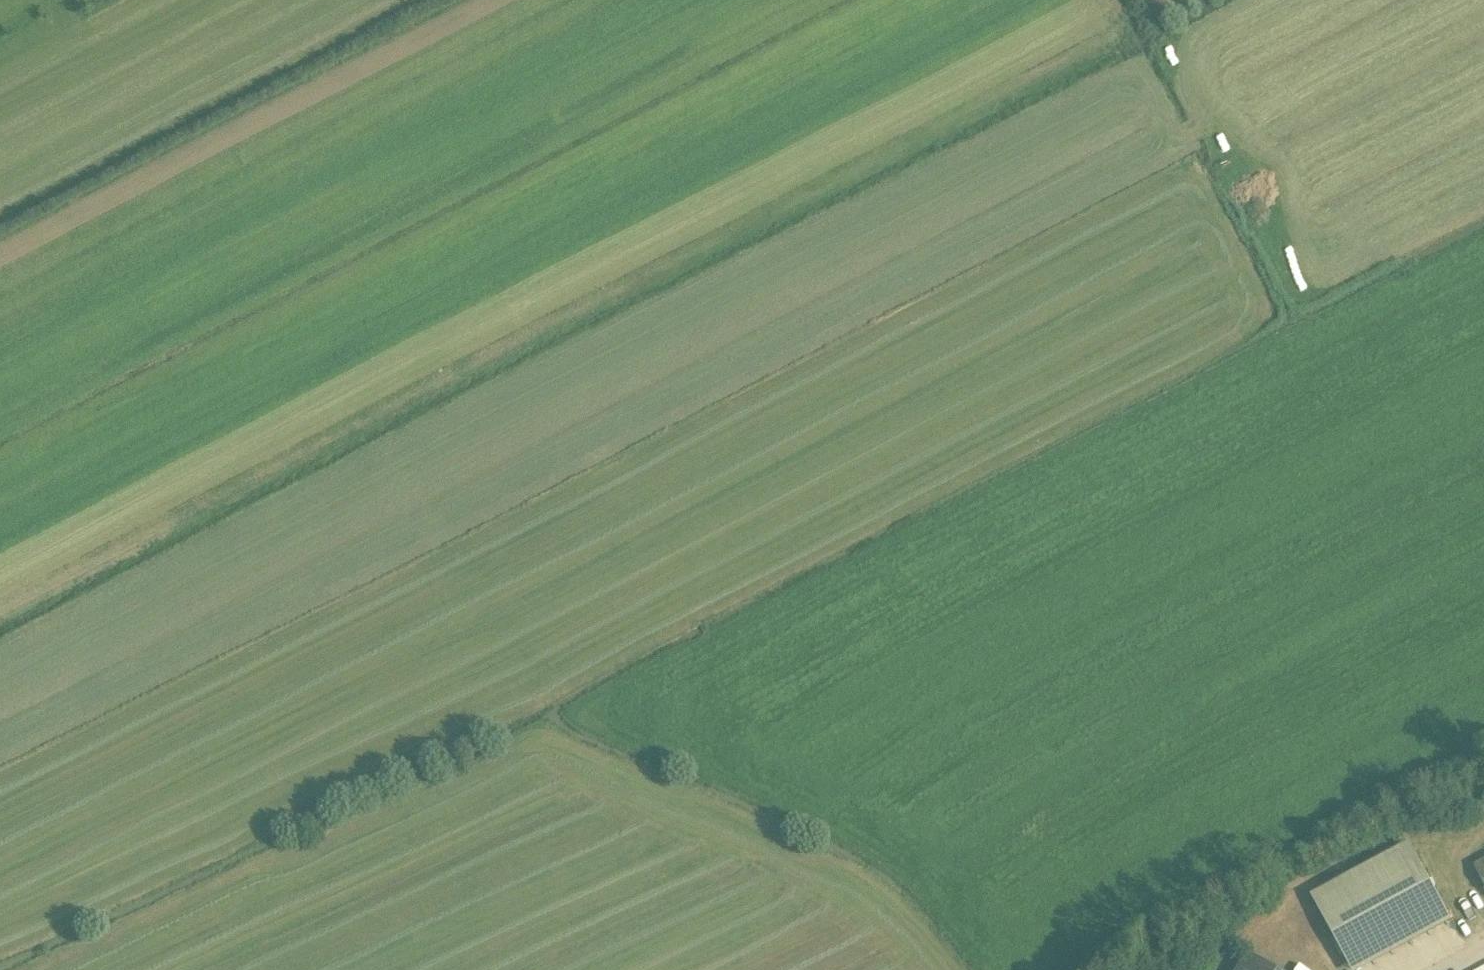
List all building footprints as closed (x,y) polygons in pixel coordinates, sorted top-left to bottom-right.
[(1452,924),(1408,844),(1310,897),(1349,969),(1366,969),(1452,924)] [(1473,866),(1483,887),(1483,860),(1473,866)] [(1246,954),(1237,969),(1272,969),(1246,954)]
